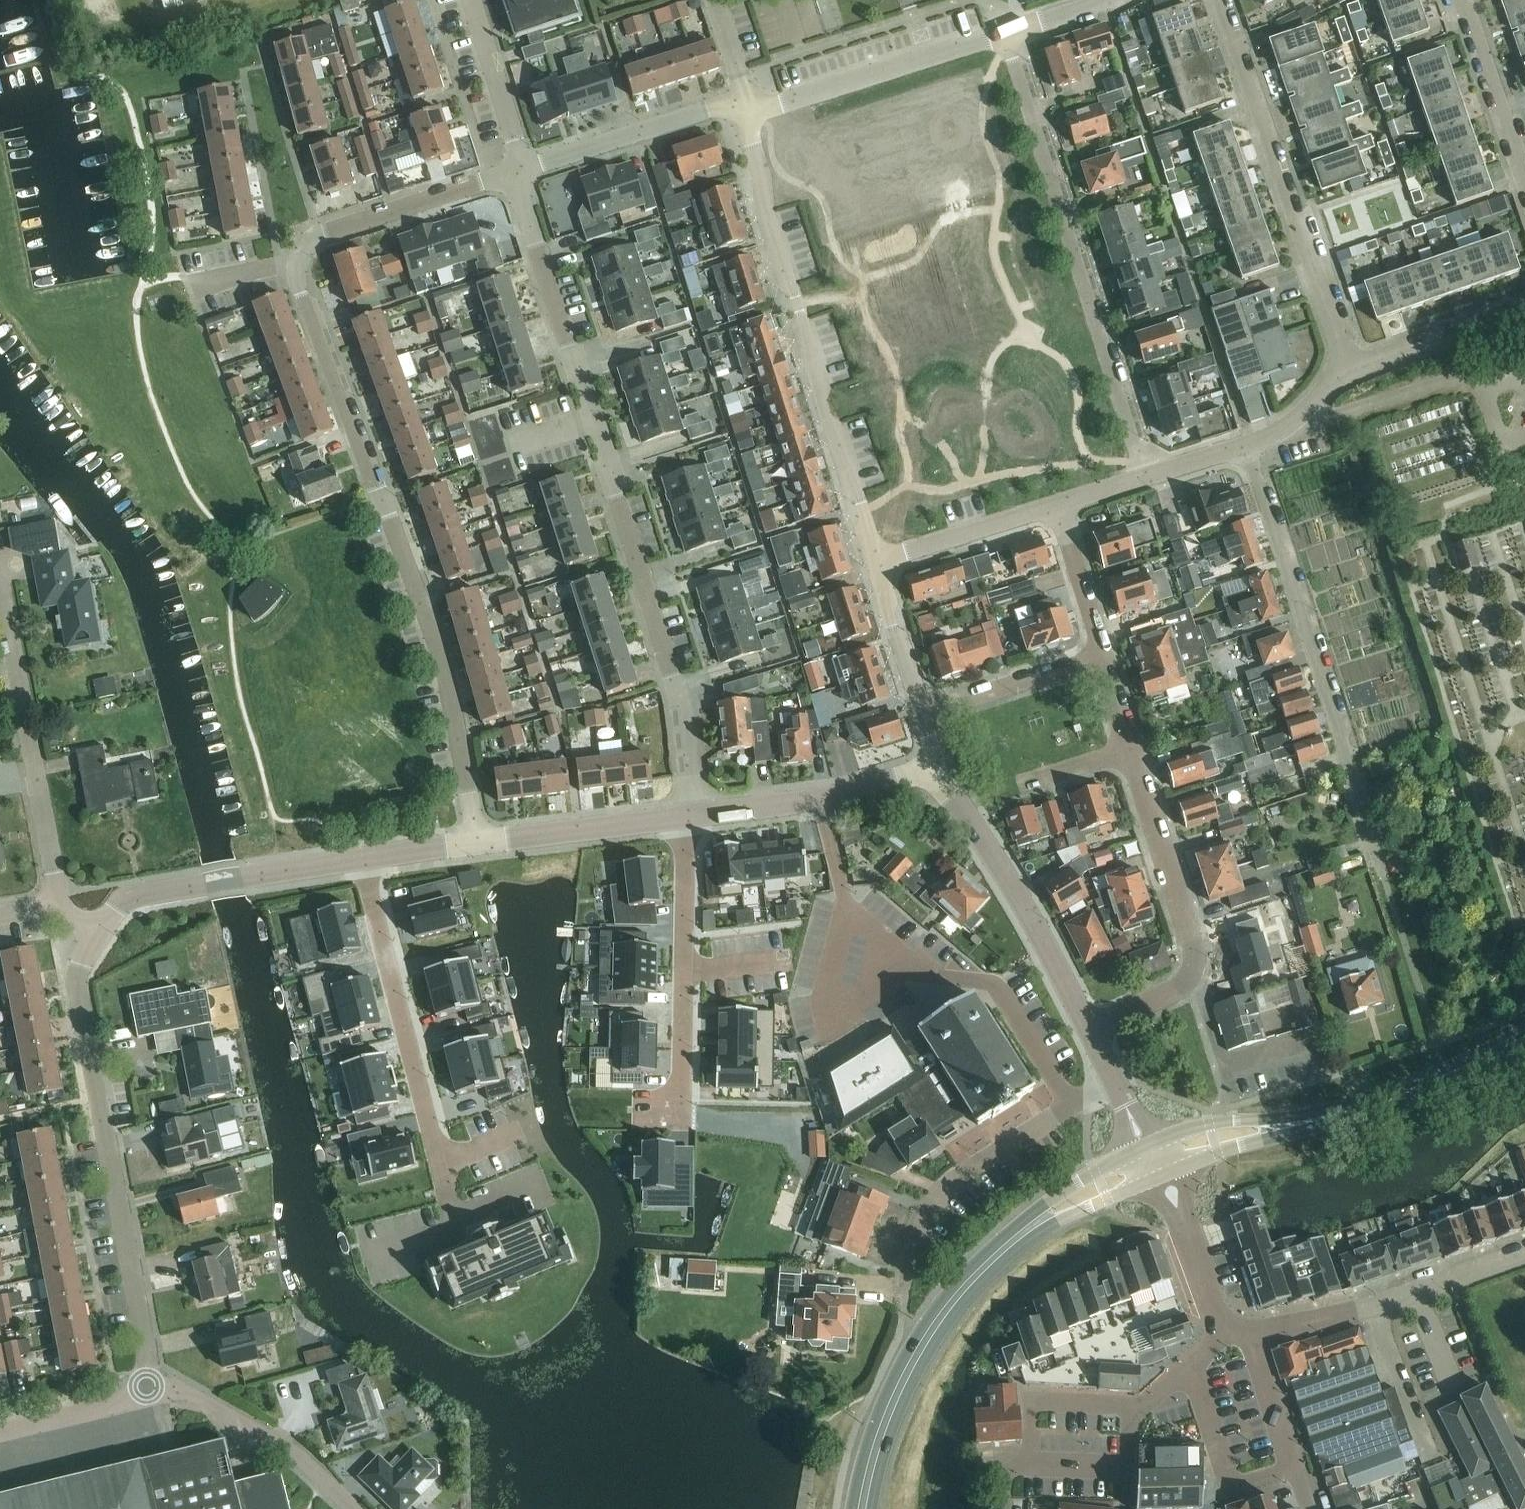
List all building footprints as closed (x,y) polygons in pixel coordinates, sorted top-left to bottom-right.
[(165,10),(176,6),(177,7),(200,0),(162,0),(165,10)] [(344,12),(361,8),(359,0),(341,0),(344,12)] [(517,37),(578,17),(572,0),(501,0),(505,12),(509,11),(517,37)] [(1195,29),(1187,5),(1181,7),(1179,0),(1163,0),(1154,3),(1158,15),(1151,17),(1159,42),(1195,29)] [(1420,7),(1417,0),(1377,0),(1384,19),(1420,7)] [(1506,0),(1501,2),(1511,30),(1516,28),(1518,33),(1518,34),(1524,32),(1524,0),(1508,0),(1506,1),(1506,0)] [(393,32),(421,23),(414,1),(386,10),(393,32)] [(685,1),(676,4),(681,19),(690,16),(685,1)] [(676,4),(668,7),(672,22),(681,19),(676,4)] [(1296,13),(1301,22),(1304,21),(1316,15),(1311,5),(1296,13)] [(1420,7),(1384,19),(1392,44),(1428,31),(1420,7)] [(1301,22),(1296,13),(1275,24),(1280,34),(1301,22)] [(641,15),(633,18),(638,33),(646,30),(641,15)] [(1343,44),(1352,41),(1344,17),(1335,20),(1343,44)] [(633,18),(624,20),(629,36),(638,33),(633,18)] [(421,23),(393,32),(400,54),(428,45),(421,23)] [(1069,36),(1051,41),(1051,42),(1054,50),(1046,53),(1052,73),(1048,74),(1052,86),(1056,85),(1057,87),(1079,80),(1073,61),(1113,49),(1105,24),(1073,35),(1072,35),(1069,36)] [(311,61),(330,56),(331,60),(340,57),(334,38),(331,25),(303,32),(305,38),(277,45),(282,68),(311,61)] [(346,47),(355,44),(350,26),(340,29),(346,47)] [(1271,42),(1279,65),(1278,65),(1278,66),(1320,51),(1312,28),(1271,42)] [(1168,65),(1204,53),(1195,29),(1159,42),(1168,65)] [(1364,29),(1355,32),(1359,43),(1368,40),(1364,29)] [(1518,34),(1518,33),(1513,35),(1523,63),(1524,62),(1524,32),(1518,34)] [(550,51),(546,40),(521,48),(525,59),(550,51)] [(691,49),(699,74),(721,67),(713,42),(691,49)] [(1412,51),(1415,58),(1442,49),(1439,42),(1412,51)] [(355,44),(346,47),(352,67),(361,64),(355,44)] [(428,45),(400,54),(407,76),(435,67),(428,45)] [(669,56),(677,81),(699,74),(691,49),(669,56)] [(1414,85),(1450,73),(1442,49),(1406,62),(1414,85)] [(589,51),(578,54),(584,70),(594,66),(589,51)] [(1332,87),(1351,80),(1347,68),(1328,75),(1320,51),(1278,66),(1288,93),(1292,91),(1294,97),(1331,84),(1332,87)] [(1133,52),(1125,54),(1130,69),(1138,66),(1133,52)] [(1204,53),(1168,65),(1176,89),(1212,76),(1204,53)] [(567,57),(572,73),(584,70),(578,54),(567,57)] [(647,63),(655,88),(677,81),(669,56),(647,63)] [(340,57),(331,60),(337,78),(346,75),(340,57)] [(288,90),(316,83),(311,61),(282,68),(288,90)] [(584,70),(596,108),(619,100),(607,62),(594,66),(584,70)] [(633,95),(655,88),(647,63),(625,70),(633,95)] [(435,67),(407,76),(414,98),(442,89),(435,67)] [(571,116),(596,108),(584,70),(572,73),(559,77),(571,116)] [(359,91),(369,88),(363,71),(354,74),(359,91)] [(1450,73),(1414,85),(1422,109),(1459,96),(1450,73)] [(1121,89),(1125,88),(1121,75),(1101,80),(1106,94),(1121,89)] [(1212,76),(1176,89),(1184,113),(1220,100),(1212,76)] [(348,80),(339,82),(344,101),(353,98),(348,80)] [(1380,94),(1389,91),(1385,80),(1376,83),(1380,94)] [(542,125),(566,117),(555,81),(530,89),(542,125)] [(316,83),(288,90),(294,113),(322,106),(316,83)] [(1344,120),(1362,114),(1358,101),(1339,108),(1332,87),(1331,84),(1294,97),(1290,98),(1299,126),(1304,124),(1306,130),(1343,118),(1344,120)] [(204,115),(234,110),(230,86),(200,91),(204,115)] [(364,111),(366,118),(376,115),(374,108),(375,108),(369,88),(359,91),(365,111),(364,111)] [(1115,109),(1114,104),(1113,104),(1124,100),(1121,89),(1106,94),(1097,97),(1099,106),(1066,117),(1075,144),(1107,133),(1101,114),(1115,109)] [(1175,94),(1140,107),(1148,129),(1183,116),(1175,94)] [(1459,96),(1422,109),(1430,133),(1467,120),(1459,96)] [(189,123),(200,123),(200,98),(188,98),(189,123)] [(358,117),(353,98),(344,101),(350,120),(358,117)] [(1383,112),(1391,109),(1387,98),(1379,100),(1383,112)] [(322,106),(294,113),(299,136),(328,128),(322,106)] [(420,140),(447,131),(440,108),(413,116),(420,140)] [(892,159),(980,158),(979,108),(891,109),(892,159)] [(209,139),(239,134),(234,110),(204,115),(209,139)] [(167,125),(166,116),(151,118),(153,128),(167,125)] [(1317,163),(1354,151),(1355,153),(1374,147),(1370,135),(1351,141),(1344,120),(1343,118),(1306,130),(1301,132),(1310,159),(1315,157),(1317,163)] [(1387,124),(1391,135),(1403,131),(1401,126),(1407,124),(1405,118),(1395,121),(1387,124)] [(1476,146),(1467,120),(1430,133),(1439,159),(1476,146)] [(1200,159),(1236,147),(1228,123),(1192,136),(1200,159)] [(167,125),(153,128),(155,137),(169,134),(167,125)] [(388,150),(378,153),(384,172),(384,175),(397,171),(394,160),(423,150),(426,162),(442,157),(443,159),(451,157),(450,154),(453,153),(447,131),(420,140),(388,150)] [(378,153),(388,150),(383,132),(372,135),(378,153)] [(1176,153),(1183,155),(1187,139),(1166,133),(1163,145),(1156,143),(1154,151),(1175,157),(1176,153)] [(239,134),(209,139),(213,163),(243,158),(239,134)] [(371,156),(365,137),(356,140),(362,158),(371,156)] [(722,165),(713,138),(700,142),(697,139),(690,142),(688,145),(672,151),(682,183),(694,179),(692,174),(722,165)] [(1114,156),(1082,166),(1085,177),(1081,178),(1085,191),(1090,189),(1091,193),(1123,183),(1117,164),(1145,156),(1139,139),(1111,148),(1114,156)] [(319,172),(346,163),(338,140),(312,149),(319,172)] [(1385,167),(1394,164),(1386,140),(1376,143),(1385,167)] [(1403,142),(1394,146),(1398,157),(1407,153),(1403,142)] [(1484,169),(1476,146),(1439,159),(1447,181),(1484,169)] [(1236,147),(1200,159),(1208,183),(1244,171),(1236,147)] [(1313,165),(1321,188),(1362,175),(1355,153),(1354,151),(1317,163),(1313,165)] [(376,174),(371,156),(362,158),(368,177),(376,174)] [(243,158),(213,163),(217,187),(247,182),(243,158)] [(1165,172),(1172,170),(1173,169),(1174,169),(1171,158),(1161,161),(1165,172)] [(177,172),(175,163),(161,165),(162,175),(177,172)] [(353,185),(346,163),(319,172),(326,194),(329,193),(330,196),(339,193),(338,190),(353,185)] [(606,170),(620,211),(643,204),(645,211),(656,208),(645,173),(635,176),(631,163),(616,168),(615,167),(606,170)] [(662,197),(682,191),(675,166),(654,172),(662,197)] [(1403,171),(1407,182),(1410,194),(1419,191),(1415,180),(1411,168),(1403,171)] [(1484,169),(1447,181),(1455,204),(1491,191),(1484,169)] [(603,217),(620,211),(606,170),(596,173),(596,174),(581,179),(588,201),(584,202),(577,214),(586,241),(611,233),(607,221),(604,222),(603,217)] [(1174,171),(1164,174),(1168,184),(1178,181),(1174,171)] [(1252,194),(1244,171),(1208,183),(1217,207),(1252,194)] [(177,172),(162,175),(164,184),(178,182),(177,172)] [(844,180),(825,212),(835,217),(853,185),(844,180)] [(222,211),(251,206),(247,182),(217,187),(222,211)] [(699,198),(696,199),(691,201),(693,206),(699,226),(707,223),(707,222),(736,213),(732,200),(735,198),(733,191),(729,191),(728,187),(699,195),(699,198)] [(662,200),(667,214),(693,206),(691,201),(696,199),(693,190),(662,200)] [(1419,191),(1410,194),(1414,204),(1422,201),(1419,191)] [(1261,218),(1252,194),(1217,207),(1225,230),(1261,218)] [(1180,220),(1189,217),(1191,216),(1186,202),(1175,205),(1180,220)] [(251,206),(222,211),(226,236),(256,230),(251,206)] [(1107,242),(1137,233),(1129,208),(1099,217),(1107,242)] [(1458,224),(1474,218),(1470,208),(1446,216),(1451,231),(1459,228),(1458,224)] [(183,210),(169,212),(171,221),(185,219),(183,210)] [(447,221),(460,261),(476,257),(478,262),(475,263),(478,273),(503,266),(495,240),(483,234),(478,235),(471,213),(447,221)] [(715,249),(745,240),(743,235),(746,232),(744,226),(740,225),(736,213),(707,222),(707,223),(710,232),(700,235),(704,249),(714,246),(715,249)] [(886,246),(878,213),(852,220),(860,252),(886,246)] [(1445,216),(1432,220),(1436,229),(1447,225),(1445,216)] [(1189,217),(1180,220),(1184,231),(1193,228),(1189,217)] [(1233,254),(1269,242),(1261,218),(1225,230),(1233,254)] [(187,228),(185,219),(171,221),(173,230),(187,228)] [(460,261),(447,221),(432,226),(432,224),(423,227),(436,269),(452,264),(454,269),(451,270),(454,281),(465,278),(460,261)] [(1415,237),(1426,233),(1423,224),(1412,228),(1415,237)] [(600,283),(642,270),(642,269),(641,270),(636,254),(641,252),(642,255),(656,251),(653,240),(660,238),(657,226),(634,233),(637,244),(593,258),(600,283)] [(436,269),(423,227),(413,230),(413,232),(398,236),(411,277),(416,293),(427,289),(424,279),(421,280),(420,274),(436,269)] [(676,252),(699,244),(694,232),(672,240),(676,252)] [(1398,232),(1386,236),(1389,245),(1401,241),(1398,232)] [(1142,248),(1137,233),(1107,242),(1114,266),(1163,251),(1160,242),(1142,248)] [(1517,265),(1518,265),(1517,262),(1516,263),(1506,234),(1483,242),(1496,278),(1518,271),(1517,265)] [(353,252),(362,249),(358,238),(349,241),(353,252)] [(1378,248),(1376,240),(1335,254),(1337,262),(1378,248)] [(1269,242),(1233,254),(1241,277),(1277,265),(1269,242)] [(1460,249),(1473,286),(1496,278),(1483,242),(1465,248),(1460,249)] [(1188,247),(1192,258),(1201,255),(1198,244),(1188,247)] [(1165,257),(1179,252),(1178,247),(1163,252),(1163,251),(1114,266),(1122,291),(1152,281),(1147,266),(1166,260),(1165,257)] [(689,266),(703,262),(699,248),(680,255),(685,268),(689,266)] [(334,258),(341,280),(369,271),(399,261),(396,253),(378,258),(366,262),(362,249),(353,252),(346,254),(345,251),(336,254),(338,257),(334,258)] [(1436,258),(1449,295),(1473,286),(1460,249),(1436,258)] [(725,263),(712,268),(719,291),(732,287),(732,285),(756,277),(749,255),(725,263)] [(1411,266),(1424,303),(1449,295),(1436,258),(1411,266)] [(369,271),(341,280),(349,303),(376,294),(373,284),(385,280),(384,277),(402,271),(399,261),(369,271)] [(642,270),(600,283),(608,307),(649,295),(643,278),(649,277),(650,279),(664,275),(660,264),(642,269),(642,270)] [(1386,275),(1399,312),(1424,303),(1411,266),(1386,275)] [(485,306),(513,297),(506,275),(478,284),(485,306)] [(1399,312),(1386,275),(1363,283),(1347,289),(1352,304),(1368,298),(1375,320),(1399,312)] [(764,300),(756,277),(732,285),(732,287),(719,291),(728,318),(735,316),(755,310),(753,304),(764,300)] [(1157,297),(1152,281),(1122,291),(1130,317),(1130,318),(1149,312),(1151,318),(1180,308),(1180,307),(1178,301),(1175,292),(1175,291),(1157,297)] [(1211,282),(1201,285),(1205,296),(1214,293),(1211,282)] [(436,304),(443,301),(454,298),(454,296),(474,290),(471,283),(433,295),(435,304),(436,304)] [(1236,383),(1238,390),(1239,389),(1245,407),(1260,403),(1254,384),(1258,383),(1267,380),(1266,376),(1269,375),(1273,388),(1297,380),(1293,367),(1268,291),(1268,290),(1237,300),(1234,290),(1210,298),(1213,308),(1211,309),(1236,383)] [(262,328),(290,318),(282,294),(254,305),(262,328)] [(654,311),(649,295),(608,307),(616,332),(660,318),(664,329),(687,322),(683,310),(676,312),(672,302),(658,306),(659,309),(654,311)] [(513,297),(485,306),(492,328),(520,319),(513,297)] [(443,301),(436,304),(441,320),(449,318),(443,301)] [(1188,331),(1205,326),(1199,308),(1183,313),(1188,331)] [(232,311),(204,321),(207,328),(235,318),(232,311)] [(380,312),(353,322),(361,345),(388,335),(380,312)] [(416,325),(431,320),(429,312),(414,316),(416,325)] [(729,329),(736,349),(749,345),(776,336),(769,316),(729,329)] [(1168,326),(1136,336),(1139,345),(1135,347),(1139,360),(1143,359),(1144,362),(1176,352),(1171,334),(1182,330),(1178,317),(1166,321),(1168,326)] [(262,328),(271,351),(298,341),(290,318),(262,328)] [(498,350),(527,341),(520,319),(492,328),(498,350)] [(431,320),(416,325),(419,335),(434,330),(431,320)] [(443,343),(460,338),(458,331),(441,336),(443,343)] [(214,346),(227,341),(224,333),(211,338),(214,346)] [(361,345),(369,367),(396,358),(388,335),(361,345)] [(626,394),(666,380),(661,365),(667,363),(668,365),(682,361),(679,351),(686,348),(682,336),(659,344),(663,355),(618,369),(626,394)] [(711,351),(711,350),(720,348),(716,336),(707,339),(711,351)] [(776,336),(749,345),(736,349),(742,369),(782,356),(776,336)] [(460,338),(443,343),(446,353),(463,347),(460,338)] [(227,341),(214,346),(217,355),(230,349),(227,341)] [(298,341),(271,351),(279,374),(307,363),(298,341)] [(505,372),(533,363),(527,341),(498,350),(505,372)] [(1185,363),(1186,363),(1188,372),(1213,364),(1210,355),(1185,363)] [(788,375),(782,356),(742,369),(744,375),(748,377),(757,374),(760,384),(788,375)] [(369,367),(378,390),(404,381),(396,358),(369,367)] [(431,371),(445,366),(443,358),(428,363),(431,371)] [(307,363),(279,374),(288,396),(315,386),(307,363)] [(533,363),(505,372),(512,394),(540,385),(533,363)] [(726,364),(714,368),(717,377),(729,374),(726,364)] [(445,366),(431,371),(434,380),(448,376),(445,366)] [(1159,410),(1189,400),(1185,386),(1191,384),(1187,369),(1179,372),(1180,377),(1152,386),(1159,410)] [(461,385),(480,380),(478,373),(459,378),(461,385)] [(666,380),(626,394),(634,418),(674,405),(669,389),(675,387),(675,390),(690,385),(686,374),(666,380)] [(760,384),(767,404),(794,395),(788,375),(760,384)] [(231,391),(244,387),(241,378),(228,383),(231,391)] [(480,380),(461,385),(463,394),(482,389),(480,380)] [(725,395),(733,392),(729,380),(721,383),(725,395)] [(386,412),(412,403),(404,381),(378,390),(386,412)] [(324,409),(315,386),(288,396),(296,419),(324,409)] [(244,387),(231,391),(234,401),(247,396),(244,387)] [(728,416),(731,416),(743,412),(737,392),(722,396),(728,416)] [(794,395),(767,404),(773,422),(800,414),(794,395)] [(1194,416),(1189,400),(1159,410),(1167,435),(1196,426),(1201,442),(1230,433),(1222,408),(1202,415),(1201,414),(1194,416)] [(393,433),(420,425),(412,403),(386,412),(393,433)] [(445,417),(460,412),(457,403),(442,408),(445,417)] [(674,405),(634,418),(642,443),(686,428),(690,440),(713,433),(709,421),(702,423),(698,412),(684,417),(685,420),(680,421),(674,405)] [(324,409),(296,419),(304,442),(332,432),(324,409)] [(460,412),(445,417),(448,426),(462,421),(460,412)] [(779,442),(807,433),(800,414),(773,422),(779,442)] [(452,440),(467,436),(462,421),(448,426),(452,440)] [(248,437),(260,432),(257,424),(245,428),(248,437)] [(420,425),(393,433),(402,457),(428,447),(420,425)] [(739,450),(753,445),(749,430),(734,434),(739,450)] [(260,432),(248,437),(251,445),(264,441),(260,432)] [(807,433),(779,442),(785,461),(812,452),(807,433)] [(470,445),(467,436),(452,440),(455,449),(470,445)] [(316,445),(288,456),(292,464),(293,464),(307,459),(309,464),(321,459),(316,445)] [(708,490),(711,489),(706,473),(711,471),(712,474),(726,469),(723,459),(730,457),(726,445),(703,452),(707,463),(662,477),(670,502),(708,490)] [(437,472),(428,447),(402,457),(411,481),(437,472)] [(812,452),(785,461),(791,481),(819,472),(812,452)] [(341,493),(333,469),(315,476),(314,473),(312,473),(309,464),(307,459),(293,464),(298,478),(296,479),(306,506),(341,493)] [(745,473),(752,493),(765,489),(758,469),(756,470),(745,473)] [(797,499),(825,490),(819,472),(791,481),(782,483),(788,502),(789,502),(797,499)] [(547,505),(575,495),(569,476),(537,487),(540,496),(544,495),(547,505)] [(678,526),(718,513),(713,497),(719,495),(719,498),(734,493),(730,482),(711,489),(708,490),(670,502),(678,526)] [(426,515),(452,506),(445,484),(419,493),(426,515)] [(471,500),(486,495),(483,487),(468,491),(471,500)] [(506,489),(495,492),(498,501),(509,498),(506,489)] [(825,490),(797,499),(789,502),(795,522),(831,511),(825,490)] [(1160,503),(1156,491),(1145,495),(1147,502),(1153,505),(1160,503)] [(1233,513),(1245,509),(1239,491),(1209,500),(1206,491),(1187,497),(1191,509),(1190,509),(1196,527),(1234,515),(1233,513)] [(1290,521),(1318,617),(1377,600),(1364,555),(1335,563),(1331,547),(1338,545),(1329,511),(1339,508),(1334,491),(1305,500),(1310,516),(1290,521)] [(759,507),(760,507),(769,504),(765,492),(756,495),(759,507)] [(486,495),(471,500),(473,509),(488,504),(486,495)] [(575,495),(547,505),(543,506),(546,517),(551,515),(554,525),(582,516),(575,495)] [(434,537),(459,528),(452,506),(426,515),(434,537)] [(723,529),(718,513),(678,526),(686,551),(730,537),(734,548),(757,541),(753,529),(746,531),(742,521),(728,525),(729,528),(723,529)] [(514,515),(503,519),(505,527),(517,523),(514,515)] [(582,516),(554,525),(549,526),(552,537),(557,535),(560,544),(588,535),(582,516)] [(1165,520),(1171,540),(1185,536),(1178,516),(1165,520)] [(1149,520),(1094,537),(1099,552),(1096,556),(1098,563),(1102,564),(1103,567),(1132,558),(1130,552),(1157,545),(1149,520)] [(1208,557),(1255,542),(1252,531),(1254,530),(1252,523),(1250,524),(1248,520),(1229,526),(1233,537),(1209,544),(1205,546),(1208,557)] [(88,582),(74,584),(68,552),(62,554),(56,522),(28,527),(42,608),(60,605),(67,648),(98,641),(88,582)] [(805,560),(843,548),(836,526),(808,534),(812,545),(802,548),(805,560)] [(441,559),(466,550),(459,528),(434,537),(441,559)] [(484,544),(499,539),(496,530),(481,534),(484,544)] [(779,568),(794,563),(790,549),(800,545),(795,531),(770,539),(779,568)] [(520,535),(509,539),(512,547),(523,543),(520,535)] [(588,535),(560,544),(555,546),(558,556),(562,554),(566,566),(595,557),(588,535)] [(499,539),(484,544),(487,552),(502,548),(499,539)] [(1009,549),(998,552),(1001,562),(1012,559),(1016,572),(1047,562),(1040,539),(1022,545),(1021,542),(1009,546),(1009,549)] [(1259,551),(1255,542),(1208,557),(1209,560),(1214,559),(1216,565),(1239,558),(1243,569),(1262,563),(1261,559),(1263,559),(1261,551),(1259,551)] [(1469,542),(1452,547),(1460,571),(1476,566),(1469,542)] [(469,553),(476,575),(491,570),(484,548),(469,553)] [(850,571),(843,548),(805,560),(809,573),(819,569),(822,580),(850,571)] [(466,550),(441,559),(448,580),(474,572),(466,550)] [(1192,564),(1187,550),(1175,554),(1171,555),(1176,569),(1192,564)] [(973,558),(979,579),(995,574),(988,554),(973,558)] [(526,555),(515,558),(518,567),(529,563),(526,555)] [(746,601),(746,600),(746,601),(741,585),(746,583),(747,586),(761,582),(758,571),(766,569),(762,557),(739,564),(742,575),(698,589),(705,613),(746,601)] [(975,597),(984,594),(979,579),(973,558),(959,563),(959,560),(906,577),(915,604),(949,593),(947,584),(965,579),(966,583),(970,582),(975,597)] [(1203,588),(1194,564),(1179,569),(1187,593),(1203,588)] [(1162,571),(1151,575),(1150,570),(1108,583),(1113,599),(1111,602),(1113,611),(1117,611),(1118,613),(1154,602),(1165,599),(1160,583),(1165,581),(1162,571)] [(1219,611),(1241,603),(1272,593),(1265,571),(1246,577),(1249,588),(1221,597),(1222,601),(1216,603),(1219,611)] [(578,607),(608,598),(601,576),(572,585),(578,607)] [(543,586),(526,592),(529,601),(546,595),(543,586)] [(835,618),(862,610),(855,587),(828,595),(835,618)] [(1010,587),(986,594),(990,607),(1014,599),(1010,587)] [(476,589),(446,598),(452,619),(482,610),(476,589)] [(712,638),(753,626),(748,609),(753,608),(754,610),(769,606),(768,604),(780,601),(777,591),(746,600),(746,601),(705,613),(712,638)] [(499,605),(518,600),(515,592),(497,597),(499,605)] [(812,592),(789,599),(788,600),(792,613),(816,605),(812,592)] [(1272,593),(1241,603),(1219,611),(1223,624),(1256,614),(1255,610),(1257,610),(1260,620),(1279,614),(1272,593)] [(608,598),(578,607),(585,629),(615,620),(608,598)] [(1057,642),(1072,637),(1063,609),(1055,611),(1051,598),(1030,605),(1037,626),(1021,631),(1027,651),(1042,645),(1043,647),(1045,646),(1048,648),(1057,645),(1057,642)] [(518,600),(499,605),(502,615),(521,609),(518,600)] [(482,610),(452,619),(458,640),(488,631),(482,610)] [(862,610),(835,618),(842,641),(869,633),(862,610)] [(1164,632),(1132,642),(1143,678),(1141,679),(1142,681),(1139,684),(1142,692),(1146,693),(1147,696),(1149,695),(1151,703),(1157,701),(1161,713),(1170,710),(1168,703),(1189,696),(1181,670),(1208,662),(1198,627),(1192,629),(1187,612),(1160,620),(1164,632)] [(914,619),(916,629),(933,626),(931,616),(914,619)] [(592,651),(621,641),(615,620),(585,629),(592,651)] [(928,650),(938,682),(951,678),(957,680),(965,677),(966,673),(967,673),(966,670),(994,661),(991,652),(999,649),(991,622),(982,625),(985,635),(958,644),(957,641),(949,644),(945,631),(930,636),(934,648),(928,650)] [(753,626),(712,638),(720,662),(780,644),(777,633),(762,638),(763,640),(758,642),(753,626)] [(488,631),(458,640),(464,660),(494,652),(488,631)] [(553,639),(551,631),(534,636),(536,645),(553,639)] [(1263,665),(1242,672),(1246,684),(1270,676),(1291,669),(1287,657),(1292,656),(1285,634),(1270,639),(1268,632),(1254,636),(1254,637),(1252,638),(1250,633),(1241,636),(1249,659),(1260,655),(1263,665)] [(513,650),(531,644),(529,636),(510,642),(513,650)] [(556,647),(553,639),(536,645),(539,653),(543,651),(556,647)] [(592,651),(599,672),(628,663),(621,641),(592,651)] [(855,680),(881,672),(873,648),(847,656),(855,680)] [(494,652),(464,660),(470,681),(500,673),(494,652)] [(499,659),(501,669),(519,664),(517,654),(499,659)] [(525,665),(537,662),(535,655),(523,658),(525,665)] [(537,662),(525,665),(528,676),(540,672),(537,662)] [(820,675),(816,662),(803,666),(807,679),(820,675)] [(628,663),(599,672),(606,694),(635,685),(628,663)] [(1291,669),(1270,676),(1273,685),(1251,692),(1256,705),(1287,696),(1286,692),(1303,687),(1300,678),(1301,676),(1300,670),(1297,670),(1296,667),(1291,669)] [(759,696),(801,687),(797,669),(755,678),(759,696)] [(555,686),(573,681),(570,672),(552,677),(555,686)] [(850,700),(860,697),(862,705),(889,697),(881,672),(855,680),(855,681),(840,686),(843,697),(850,700)] [(500,673),(470,681),(476,702),(506,694),(500,673)] [(573,681),(555,686),(558,694),(575,688),(573,681)] [(725,702),(740,700),(739,694),(738,681),(732,683),(723,686),(725,702)] [(1283,717),(1309,709),(1308,706),(1311,704),(1309,700),(1306,699),(1304,690),(1287,696),(1256,705),(1259,716),(1281,709),(1283,717)] [(1224,717),(1232,715),(1231,713),(1237,711),(1230,691),(1222,693),(1213,696),(1221,718),(1224,717)] [(536,708),(532,693),(509,698),(513,713),(536,708)] [(506,694),(476,702),(482,723),(512,714),(506,694)] [(539,711),(551,707),(548,698),(536,702),(539,711)] [(747,699),(717,703),(720,727),(755,722),(755,723),(766,722),(765,712),(754,714),(749,715),(747,699)] [(629,717),(629,716),(625,703),(617,705),(621,720),(629,717)] [(860,747),(873,743),(873,744),(901,735),(894,712),(881,716),(879,709),(845,720),(850,735),(847,741),(860,747)] [(593,711),(596,726),(604,725),(602,710),(593,711)] [(586,728),(596,726),(593,711),(584,713),(586,728)] [(811,760),(809,732),(820,731),(814,711),(805,712),(805,714),(791,716),(792,733),(779,734),(782,763),(811,760)] [(1229,735),(1234,734),(1245,731),(1239,712),(1233,714),(1232,715),(1224,717),(1227,727),(1226,727),(1228,733),(1229,732),(1229,735)] [(1271,751),(1292,744),(1291,740),(1317,732),(1314,724),(1316,721),(1315,716),(1312,716),(1311,713),(1285,721),(1288,732),(1261,740),(1265,753),(1271,751)] [(554,716),(544,718),(550,737),(559,734),(554,716)] [(756,732),(755,723),(755,722),(720,727),(723,751),(727,751),(728,753),(737,752),(737,749),(752,748),(751,732),(756,732)] [(511,728),(516,746),(526,743),(521,725),(511,728)] [(506,749),(516,746),(511,728),(501,731),(506,749)] [(1240,753),(1234,734),(1229,735),(1193,746),(1195,754),(1166,763),(1168,768),(1166,770),(1168,776),(1170,776),(1174,787),(1215,774),(1211,761),(1240,753)] [(1237,737),(1243,760),(1255,756),(1248,734),(1237,737)] [(1271,751),(1275,762),(1296,756),(1298,763),(1324,754),(1324,752),(1326,750),(1324,745),(1321,744),(1318,736),(1292,744),(1271,751)] [(104,746),(76,752),(89,817),(108,814),(105,800),(136,794),(138,803),(159,799),(152,762),(131,766),(132,767),(108,771),(104,746)] [(1279,777),(1275,762),(1271,751),(1265,753),(1255,756),(1243,760),(1242,760),(1243,762),(1246,772),(1247,773),(1248,773),(1248,772),(1256,770),(1260,783),(1279,777)] [(624,757),(627,785),(650,782),(647,754),(624,757)] [(601,760),(604,787),(627,785),(624,757),(601,760)] [(579,791),(604,787),(601,760),(575,763),(579,791)] [(541,766),(545,796),(569,792),(565,763),(541,766)] [(521,798),(545,796),(541,766),(517,769),(521,798)] [(497,801),(521,798),(517,769),(494,772),(497,801)] [(1213,784),(1217,796),(1243,788),(1239,776),(1229,779),(1213,784)] [(1063,832),(1064,834),(1068,847),(1075,845),(1083,843),(1085,842),(1083,836),(1097,832),(1096,827),(1112,822),(1101,786),(1099,787),(1096,784),(1088,786),(1087,790),(1070,795),(1079,827),(1065,831),(1063,832)] [(1183,817),(1186,827),(1231,813),(1227,803),(1214,807),(1209,793),(1178,803),(1180,808),(1179,810),(1181,816),(1183,817)] [(1041,808),(1035,810),(1034,806),(1021,810),(1018,808),(1011,810),(1009,814),(1007,815),(1017,846),(1039,839),(1040,840),(1050,837),(1050,838),(1064,834),(1063,832),(1065,831),(1055,802),(1041,806),(1041,808)] [(1272,817),(1279,815),(1277,808),(1270,811),(1272,817)] [(1222,839),(1245,832),(1241,819),(1218,827),(1222,839)] [(802,840),(780,843),(784,878),(806,875),(802,840)] [(780,843),(758,845),(762,881),(784,878),(780,843)] [(1075,845),(1080,856),(1081,858),(1088,856),(1083,843),(1075,845)] [(1201,877),(1234,866),(1226,843),(1194,853),(1194,856),(1192,859),(1194,867),(1198,867),(1201,877)] [(758,845),(737,848),(742,888),(763,885),(762,881),(758,845)] [(1071,862),(1080,856),(1075,845),(1068,847),(1069,849),(1056,853),(1065,867),(1072,863),(1071,862)] [(717,874),(705,875),(708,900),(742,895),(742,888),(737,848),(736,846),(714,848),(717,874)] [(1345,846),(1326,852),(1329,862),(1348,856),(1345,846)] [(1252,860),(1264,856),(1261,849),(1250,853),(1252,860)] [(1086,869),(1095,866),(1096,869),(1113,864),(1109,850),(1092,855),(1088,856),(1081,858),(1086,869)] [(1309,869),(1329,862),(1326,852),(1306,859),(1309,869)] [(896,884),(899,880),(910,869),(913,866),(899,853),(882,871),(896,884)] [(1086,869),(1081,858),(1080,856),(1071,862),(1072,863),(1074,867),(1043,886),(1058,910),(1085,894),(1077,880),(1082,877),(1079,874),(1086,870),(1086,869)] [(1264,856),(1252,860),(1254,869),(1266,865),(1264,856)] [(618,886),(611,887),(615,924),(649,925),(647,905),(654,904),(659,904),(657,891),(658,890),(658,888),(657,880),(657,879),(656,879),(654,860),(615,864),(618,886)] [(1234,868),(1234,866),(1201,877),(1204,888),(1202,890),(1204,899),(1207,899),(1208,901),(1227,895),(1231,909),(1269,897),(1265,882),(1247,888),(1241,890),(1234,868)] [(1310,873),(1315,887),(1336,880),(1331,866),(1310,873)] [(1088,898),(1084,900),(1087,906),(1094,902),(1097,908),(1147,893),(1143,882),(1145,880),(1142,872),(1140,871),(1139,868),(1122,874),(1121,870),(1105,876),(1108,888),(1096,892),(1099,898),(1094,900),(1091,894),(1087,896),(1088,898)] [(1252,868),(1240,868),(1240,885),(1252,884),(1252,868)] [(925,883),(910,869),(899,880),(915,894),(925,883)] [(972,913),(986,897),(958,872),(937,895),(929,887),(919,897),(932,909),(938,903),(961,924),(963,923),(970,930),(979,919),(972,913)] [(411,916),(408,917),(412,932),(414,931),(416,938),(455,928),(451,909),(462,906),(455,879),(425,887),(430,904),(417,908),(409,910),(411,916)] [(1153,905),(1150,905),(1147,893),(1097,908),(1103,921),(1117,917),(1122,932),(1139,927),(1137,923),(1154,918),(1154,917),(1155,915),(1153,905)] [(795,901),(787,902),(787,906),(789,918),(797,917),(795,901)] [(302,917),(310,947),(297,950),(300,965),(329,958),(329,959),(360,951),(356,934),(358,933),(355,922),(353,922),(349,905),(317,913),(302,917)] [(787,906),(775,907),(777,919),(789,918),(787,906)] [(744,910),(736,911),(737,924),(746,923),(744,910)] [(753,910),(744,910),(746,923),(754,922),(753,910)] [(1085,961),(1089,959),(1109,948),(1090,913),(1066,926),(1085,961)] [(1325,955),(1316,925),(1299,930),(1307,960),(1325,955)] [(600,932),(599,968),(657,969),(658,945),(646,945),(646,933),(600,932)] [(1238,998),(1252,993),(1248,980),(1273,972),(1261,933),(1235,941),(1243,966),(1230,970),(1238,998)] [(1122,938),(1112,943),(1118,955),(1128,952),(1122,938)] [(453,964),(425,971),(431,994),(477,982),(472,961),(482,958),(479,945),(450,952),(453,964)] [(1161,946),(1130,956),(1137,977),(1167,967),(1161,946)] [(6,979),(39,972),(34,949),(2,955),(6,979)] [(1366,1008),(1384,1002),(1375,971),(1374,971),(1370,959),(1328,971),(1332,984),(1340,982),(1349,1015),(1366,1010),(1366,1008)] [(599,968),(598,1004),(644,1005),(645,993),(657,993),(657,969),(599,968)] [(368,977),(342,984),(338,970),(302,979),(309,1003),(322,1000),(326,1013),(374,1001),(368,977)] [(39,972),(6,979),(11,1002),(43,996),(39,972)] [(1286,984),(1287,985),(1299,1030),(1315,1025),(1302,979),(1286,984)] [(477,982),(431,994),(437,1017),(464,1010),(467,1022),(492,1016),(488,1002),(483,1004),(477,982)] [(177,986),(129,995),(138,1038),(175,1031),(177,1039),(208,1032),(207,1025),(213,1023),(210,1010),(213,1008),(215,1005),(215,1002),(214,999),(212,996),(209,995),(207,995),(206,989),(179,994),(177,986)] [(785,993),(773,995),(774,1004),(787,1002),(785,993)] [(1252,993),(1238,998),(1214,1005),(1228,1051),(1266,1039),(1252,993)] [(581,995),(580,1008),(592,1008),(592,995),(581,995)] [(883,1033),(855,1050),(820,1072),(838,1128),(840,1133),(896,1097),(909,1118),(917,1130),(925,1125),(933,1138),(940,1133),(943,1137),(954,1129),(952,1126),(971,1114),(977,1124),(991,1115),(992,1116),(1019,1099),(1018,1097),(1031,1089),(972,995),(918,1030),(921,1034),(925,1041),(908,1042),(902,1043),(892,1027),(883,1033)] [(16,1028),(48,1022),(43,996),(11,1002),(16,1028)] [(381,1025),(374,1001),(326,1013),(321,1014),(327,1038),(318,1040),(322,1056),(358,1047),(354,1032),(360,1031),(381,1025)] [(580,1008),(580,1018),(596,1018),(596,1008),(592,1008),(580,1008)] [(719,1010),(719,1036),(774,1037),(774,1011),(756,1011),(756,1010),(719,1010)] [(608,1048),(608,1049),(612,1049),(612,1048),(657,1049),(657,1025),(643,1025),(643,1013),(608,1013),(608,1048)] [(20,1049),(52,1043),(48,1022),(16,1028),(20,1049)] [(472,1041),(444,1048),(450,1071),(492,1061),(492,1060),(487,1039),(497,1037),(494,1023),(469,1030),(472,1041)] [(1036,1030),(1042,1041),(1057,1034),(1052,1023),(1036,1030)] [(210,1044),(208,1032),(177,1039),(179,1051),(183,1050),(191,1089),(194,1102),(234,1094),(230,1073),(219,1075),(213,1044),(210,1044)] [(719,1060),(719,1061),(774,1062),(774,1037),(719,1036),(719,1060)] [(794,1038),(786,1041),(790,1053),(798,1050),(794,1038)] [(52,1043),(20,1049),(24,1072),(57,1066),(52,1043)] [(348,1091),(394,1079),(392,1068),(388,1069),(384,1054),(375,1057),(372,1047),(339,1056),(348,1091)] [(590,1048),(590,1058),(606,1059),(606,1048),(590,1048)] [(612,1059),(612,1085),(642,1085),(642,1073),(657,1073),(657,1049),(612,1048),(612,1049),(612,1059)] [(492,1061),(450,1071),(456,1095),(484,1087),(487,1099),(511,1093),(508,1080),(507,1080),(501,1058),(492,1060),(492,1061)] [(716,1061),(716,1088),(757,1088),(773,1088),(774,1062),(719,1061),(719,1060),(716,1060),(716,1061)] [(57,1066),(24,1072),(29,1096),(61,1090),(57,1066)] [(397,1089),(394,1079),(348,1091),(357,1126),(390,1117),(388,1107),(397,1105),(393,1090),(397,1089)] [(796,1088),(796,1100),(805,1101),(805,1088),(796,1088)] [(212,1111),(189,1117),(189,1116),(160,1124),(163,1136),(162,1136),(170,1167),(210,1157),(209,1156),(223,1153),(244,1147),(233,1106),(212,1111)] [(940,1148),(933,1138),(925,1125),(917,1130),(909,1118),(896,1125),(899,1133),(891,1137),(885,1142),(881,1148),(876,1156),(866,1153),(861,1166),(871,1170),(875,1159),(899,1168),(903,1166),(906,1164),(909,1168),(940,1148)] [(347,1128),(335,1131),(337,1138),(346,1136),(349,1135),(347,1128)] [(416,1164),(409,1135),(383,1141),(380,1128),(347,1136),(353,1159),(367,1155),(372,1176),(416,1164)] [(23,1160),(55,1154),(51,1130),(18,1136),(23,1160)] [(823,1132),(809,1133),(810,1157),(824,1156),(823,1132)] [(633,1160),(633,1180),(642,1180),(642,1191),(665,1191),(665,1203),(689,1203),(690,1169),(680,1169),(681,1163),(674,1163),(674,1147),(674,1143),(642,1143),(642,1160),(633,1160)] [(1524,1150),(1515,1153),(1524,1181),(1524,1151),(1524,1150)] [(27,1182),(59,1176),(55,1154),(23,1160),(27,1182)] [(845,1184),(849,1173),(851,1169),(829,1160),(827,1165),(821,1183),(816,1196),(822,1198),(808,1238),(824,1244),(858,1256),(859,1253),(863,1255),(868,1242),(864,1240),(875,1211),(880,1213),(886,1198),(855,1187),(855,1188),(845,1184)] [(213,1199),(228,1195),(242,1192),(235,1166),(203,1175),(207,1189),(177,1197),(184,1224),(217,1215),(213,1199)] [(31,1204),(63,1198),(59,1176),(27,1182),(31,1204)] [(1522,1232),(1524,1230),(1524,1193),(1518,1196),(1512,1180),(1504,1183),(1522,1232)] [(1482,1208),(1495,1241),(1522,1232),(1504,1183),(1495,1187),(1500,1201),(1482,1208)] [(36,1227),(68,1221),(63,1198),(31,1204),(36,1227)] [(1453,1201),(1471,1250),(1495,1241),(1482,1208),(1467,1213),(1461,1199),(1453,1201)] [(1445,1259),(1471,1250),(1453,1201),(1445,1204),(1450,1219),(1432,1225),(1445,1259)] [(1232,1216),(1230,1217),(1229,1217),(1245,1265),(1260,1308),(1285,1300),(1285,1299),(1287,1299),(1288,1302),(1288,1303),(1287,1304),(1287,1305),(1313,1296),(1314,1299),(1313,1300),(1314,1301),(1316,1300),(1340,1292),(1341,1291),(1322,1236),(1317,1237),(1297,1244),(1294,1235),(1271,1243),(1269,1240),(1258,1207),(1232,1216)] [(476,1244),(434,1261),(445,1288),(454,1308),(487,1294),(514,1283),(564,1262),(553,1235),(544,1215),(502,1232),(499,1225),(489,1229),(483,1231),(473,1236),(476,1244)] [(1403,1219),(1419,1264),(1440,1257),(1429,1225),(1416,1229),(1412,1216),(1403,1219)] [(1419,1264),(1403,1219),(1395,1222),(1400,1235),(1387,1240),(1399,1271),(1419,1264)] [(40,1250),(72,1243),(68,1221),(36,1227),(40,1250)] [(1019,1368),(1025,1386),(1138,1392),(1140,1357),(1191,1338),(1153,1233),(1148,1233),(1145,1233),(1141,1233),(1137,1234),(1131,1235),(1126,1236),(1122,1238),(1119,1240),(1116,1242),(1112,1244),(1110,1246),(1109,1246),(1115,1264),(1094,1271),(1095,1274),(1072,1282),(1073,1284),(1052,1292),(1053,1295),(1032,1302),(1037,1318),(1016,1325),(1023,1344),(1001,1351),(1008,1372),(1019,1368)] [(1357,1236),(1372,1281),(1394,1273),(1383,1241),(1370,1246),(1365,1233),(1357,1236)] [(1351,1288),(1372,1281),(1357,1236),(1348,1239),(1353,1252),(1340,1256),(1351,1288)] [(224,1296),(226,1296),(238,1293),(225,1242),(198,1249),(202,1262),(191,1264),(201,1303),(225,1297),(224,1296)] [(45,1275),(77,1268),(72,1243),(40,1250),(45,1275)] [(689,1260),(688,1278),(715,1280),(716,1264),(716,1262),(689,1260)] [(49,1297),(81,1291),(77,1268),(45,1275),(49,1297)] [(846,1351),(847,1338),(848,1318),(851,1319),(852,1302),(849,1302),(850,1292),(838,1291),(799,1288),(800,1277),(780,1276),(778,1304),(777,1326),(787,1327),(787,1340),(794,1340),(810,1342),(813,1346),(818,1347),(822,1342),(825,1343),(825,1350),(846,1351)] [(54,1322),(86,1316),(81,1291),(49,1297),(54,1322)] [(9,1308),(6,1294),(0,1295),(0,1310),(9,1308)] [(0,1310),(0,1322),(1,1325),(12,1323),(9,1308),(0,1310)] [(250,1332),(216,1340),(223,1368),(256,1359),(253,1344),(265,1341),(263,1330),(271,1329),(267,1314),(247,1319),(250,1332)] [(58,1346),(90,1339),(86,1316),(54,1322),(58,1346)] [(1313,1363),(1364,1344),(1359,1328),(1318,1342),(1317,1339),(1300,1344),(1300,1342),(1272,1352),(1280,1380),(1289,1376),(1293,1386),(1316,1376),(1313,1363)] [(90,1339),(58,1346),(63,1372),(95,1365),(90,1339)] [(7,1358),(19,1355),(16,1340),(4,1343),(7,1358)] [(1302,1401),(1375,1375),(1366,1347),(1366,1348),(1364,1344),(1313,1363),(1316,1376),(1293,1386),(1298,1402),(1302,1401)] [(331,1345),(311,1350),(314,1362),(334,1357),(331,1345)] [(19,1355),(7,1358),(10,1373),(22,1370),(19,1355)] [(350,1366),(329,1373),(331,1382),(331,1383),(336,1381),(339,1383),(340,1384),(344,1383),(354,1380),(353,1375),(350,1366)] [(1390,1419),(1403,1415),(1394,1388),(1381,1392),(1375,1375),(1302,1401),(1314,1435),(1310,1436),(1317,1456),(1318,1455),(1393,1428),(1390,1419)] [(365,1376),(362,1377),(354,1380),(344,1383),(340,1384),(350,1416),(329,1422),(337,1447),(383,1432),(365,1376)] [(989,1389),(990,1398),(974,1399),(978,1444),(1021,1440),(1019,1409),(1017,1409),(1015,1387),(989,1389)] [(1469,1476),(1482,1472),(1494,1466),(1515,1508),(1524,1508),(1524,1467),(1485,1387),(1460,1399),(1461,1401),(1438,1412),(1469,1476)] [(1396,1448),(1412,1441),(1403,1415),(1390,1419),(1393,1428),(1318,1455),(1324,1474),(1396,1448)] [(279,1472),(233,1483),(223,1441),(140,1462),(140,1465),(0,1500),(0,1508),(289,1508),(279,1472)] [(1213,1501),(1214,1481),(1207,1477),(1207,1466),(1203,1466),(1202,1446),(1138,1447),(1139,1474),(1137,1474),(1136,1508),(1201,1508),(1201,1504),(1209,1504),(1213,1501)] [(1331,1497),(1356,1489),(1404,1470),(1396,1448),(1324,1474),(1323,1474),(1331,1497)] [(416,1485),(420,1480),(434,1480),(437,1477),(437,1463),(434,1460),(421,1461),(412,1452),(393,1472),(378,1458),(361,1476),(395,1508),(406,1508),(418,1497),(411,1490),(416,1485)] [(1456,1483),(1448,1460),(1424,1470),(1432,1490),(1430,1490),(1437,1508),(1466,1508),(1456,1483)] [(1469,1476),(1456,1483),(1466,1508),(1499,1508),(1506,1505),(1500,1493),(1491,1474),(1484,1477),(1482,1472),(1469,1476)] [(1356,1489),(1331,1497),(1335,1508),(1362,1508),(1356,1489)] [(1271,1497),(1228,1508),(1274,1508),(1271,1497)] [(1221,1502),(1221,1501),(1213,1501),(1209,1504),(1201,1504),(1201,1508),(1224,1508),(1221,1502)]
